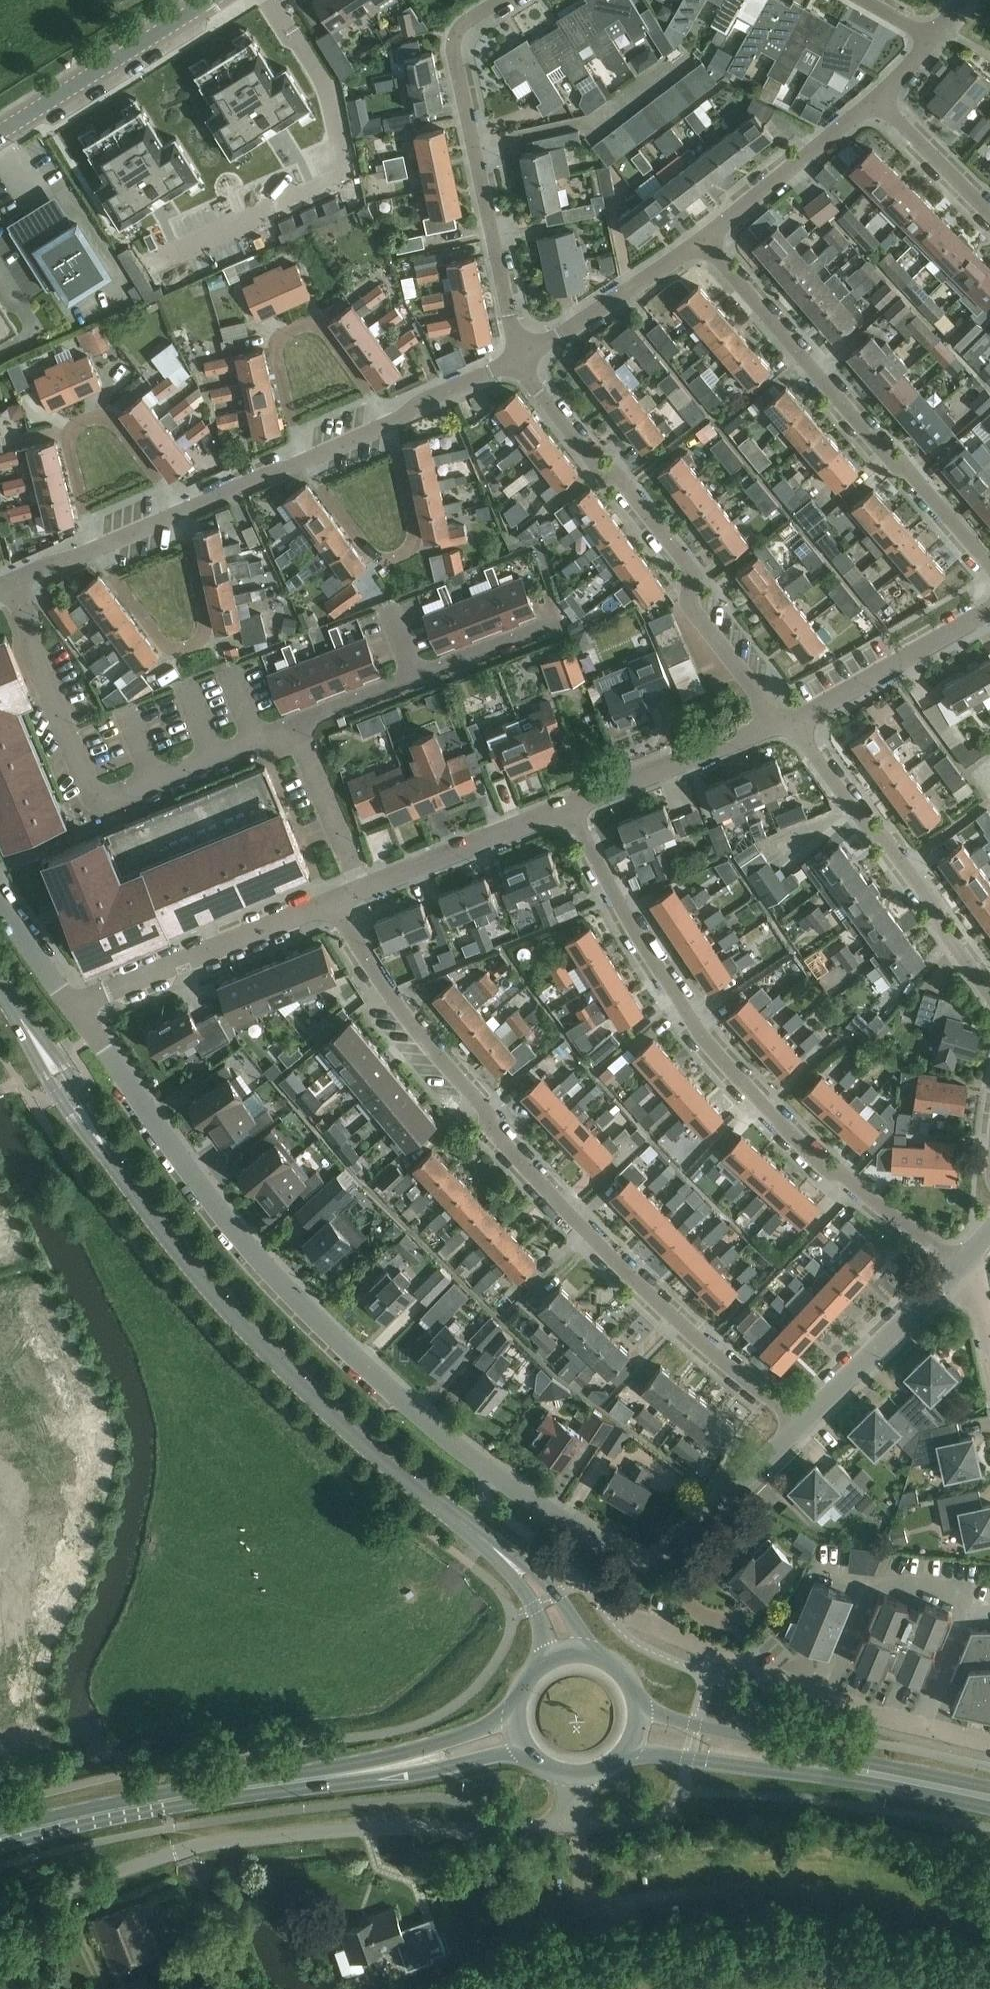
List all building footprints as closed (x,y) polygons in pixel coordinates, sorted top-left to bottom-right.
[(372,14),(394,0),(314,0),(332,29),(368,7),(372,14)] [(592,8),(593,8),(602,23),(603,23),(617,14),(632,38),(649,28),(632,0),(588,0),(592,8)] [(676,11),(678,12),(672,23),(670,22),(665,31),(675,47),(683,41),(688,32),(682,29),(688,17),(694,21),(706,0),(683,0),(676,11)] [(767,2),(767,3),(769,0),(726,0),(723,5),(712,24),(719,28),(713,39),(723,45),(743,10),(758,18),(767,2)] [(741,48),(726,75),(743,84),(746,79),(743,77),(755,56),(758,58),(773,33),(787,41),(788,41),(802,16),(807,9),(794,1),(791,6),(781,0),(775,0),(772,5),(767,3),(767,2),(758,18),(741,48)] [(593,8),(592,8),(588,11),(583,3),(556,20),(565,33),(574,47),(575,46),(588,38),(604,62),(608,60),(615,70),(627,63),(620,52),(621,52),(603,23),(602,23),(593,8)] [(660,7),(657,14),(668,20),(673,9),(666,5),(660,7)] [(410,6),(402,11),(409,22),(401,27),(403,34),(415,31),(414,28),(422,24),(410,6)] [(787,41),(775,61),(778,62),(760,93),(771,99),(779,85),(781,86),(783,82),(785,83),(798,60),(814,69),(822,54),(823,55),(839,27),(838,26),(811,11),(807,19),(802,16),(788,41),(787,41)] [(814,69),(801,91),(812,97),(826,82),(829,84),(837,70),(852,78),(874,39),(848,24),(843,32),(838,29),(843,21),(841,20),(838,26),(839,27),(823,55),(822,54),(814,69)] [(664,55),(675,47),(661,26),(650,33),(664,55)] [(555,28),(530,44),(530,45),(547,72),(553,81),(567,73),(576,87),(579,85),(583,93),(597,85),(592,77),(593,76),(575,46),(574,47),(565,33),(560,36),(555,28)] [(198,71),(195,73),(197,75),(202,83),(202,84),(203,85),(204,85),(219,110),(211,116),(210,115),(208,116),(209,119),(210,118),(231,152),(232,155),(234,153),(244,146),(244,147),(246,146),(246,145),(263,135),(265,134),(264,132),(263,132),(262,130),(276,122),(277,124),(276,124),(278,126),(280,125),(280,124),(296,114),(297,114),(298,113),(298,112),(308,106),(309,107),(311,105),(309,103),(288,69),(287,67),(285,68),(285,69),(276,74),(260,49),(261,49),(260,47),(259,48),(254,39),(253,37),(251,38),(251,39),(240,46),(240,45),(238,46),(238,47),(226,54),(223,56),(211,64),(211,63),(209,64),(209,65),(198,72),(198,71)] [(530,44),(527,38),(525,39),(530,47),(525,50),(521,42),(494,59),(496,62),(492,64),(499,76),(503,73),(511,86),(527,77),(541,99),(536,102),(543,113),(564,100),(553,81),(547,72),(530,45),(530,44)] [(406,60),(409,74),(396,77),(398,88),(411,85),(411,84),(439,79),(433,52),(422,54),(419,40),(405,43),(397,51),(399,62),(406,60)] [(341,58),(332,63),(342,78),(354,68),(342,49),(337,53),(341,58)] [(632,59),(639,70),(649,64),(644,55),(639,54),(632,59)] [(933,69),(940,75),(948,66),(941,60),(933,69)] [(943,78),(973,104),(989,85),(989,81),(966,60),(956,71),(953,68),(943,78)] [(703,62),(693,70),(708,89),(718,82),(717,79),(705,65),(703,62)] [(708,89),(693,70),(683,77),(698,97),(708,89)] [(375,81),(378,92),(398,88),(396,77),(375,81)] [(683,77),(673,85),(688,105),(698,97),(683,77)] [(973,104),(943,78),(934,89),(938,92),(928,103),(954,126),(973,104)] [(444,106),(439,79),(411,84),(411,85),(416,112),(444,106)] [(688,105),(673,85),(663,93),(678,112),(688,105)] [(663,93),(653,100),(668,120),(678,112),(663,93)] [(748,108),(754,116),(734,130),(751,154),(779,133),(770,120),(776,109),(754,98),(748,108)] [(591,99),(586,99),(579,103),(587,113),(596,106),(591,99)] [(653,100),(643,108),(658,128),(668,120),(653,100)] [(87,141),(84,143),(86,145),(92,153),(91,153),(92,155),(93,155),(109,180),(100,185),(99,185),(97,186),(99,188),(120,222),(121,224),(124,223),(123,222),(133,216),(134,217),(135,216),(135,215),(152,205),(154,204),(153,201),(153,202),(151,200),(165,191),(166,193),(167,196),(169,194),(186,183),(186,184),(188,183),(187,182),(197,176),(198,176),(200,175),(199,173),(198,173),(177,139),(176,137),(174,138),(174,139),(165,144),(150,119),(149,117),(148,117),(143,109),(142,106),(140,108),(129,115),(127,116),(115,124),(115,123),(112,125),(112,126),(100,133),(98,134),(98,135),(87,142),(87,141)] [(658,128),(643,108),(633,116),(648,135),(658,128)] [(707,126),(695,110),(685,117),(698,133),(707,126)] [(414,124),(412,112),(385,117),(387,130),(414,124)] [(989,124),(989,121),(983,115),(976,124),(984,131),(989,124)] [(355,136),(384,130),(381,116),(352,122),(355,136)] [(633,116),(623,123),(638,143),(648,135),(633,116)] [(638,143),(623,123),(613,131),(628,151),(638,143)] [(672,127),(664,133),(676,149),(684,143),(672,127)] [(422,163),(450,157),(445,129),(416,135),(422,163)] [(534,140),(536,152),(521,155),(526,182),(542,178),(555,176),(556,177),(571,174),(565,146),(582,143),(579,130),(534,140)] [(751,154),(734,130),(710,148),(728,171),(751,154)] [(613,131),(603,139),(618,158),(628,151),(613,131)] [(676,149),(664,133),(655,140),(668,156),(676,149)] [(618,158),(603,139),(593,146),(608,166),(609,166),(618,158)] [(857,143),(852,147),(861,156),(865,152),(857,143)] [(692,147),(681,155),(705,188),(728,171),(710,148),(699,157),(692,147)] [(869,188),(890,167),(873,150),(852,171),(869,188)] [(641,151),(632,158),(645,174),(654,167),(641,151)] [(386,170),(406,166),(404,155),(383,159),(386,170)] [(677,173),(665,182),(682,205),(705,188),(681,155),(669,164),(677,173)] [(456,184),(450,157),(422,163),(427,190),(456,184)] [(610,165),(609,166),(608,166),(598,168),(603,195),(603,196),(616,193),(610,165)] [(406,166),(386,170),(388,181),(408,176),(406,166)] [(907,184),(890,167),(869,188),(886,205),(907,184)] [(555,176),(542,178),(526,182),(532,210),(561,204),(556,177),(555,176)] [(665,182),(642,199),(660,222),(682,205),(665,182)] [(456,184),(427,190),(433,216),(423,218),(427,234),(457,227),(454,213),(461,211),(456,184)] [(924,201),(907,184),(886,205),(903,221),(924,201)] [(632,207),(618,217),(639,244),(653,234),(650,230),(660,222),(642,199),(636,191),(626,199),(632,207)] [(826,191),(816,199),(831,218),(841,210),(826,191)] [(603,196),(603,195),(592,197),(593,203),(562,209),(565,221),(607,213),(603,196)] [(336,197),(329,200),(334,210),(341,207),(336,197)] [(831,218),(816,199),(806,206),(821,225),(831,218)] [(329,200),(322,203),(327,213),(334,210),(329,200)] [(940,217),(924,201),(903,221),(911,230),(904,237),(912,245),(915,242),(940,217)] [(10,229),(37,273),(48,289),(49,288),(61,280),(71,295),(108,272),(78,223),(75,225),(66,231),(49,204),(11,228),(10,229)] [(341,207),(334,210),(337,218),(348,213),(345,205),(341,207)] [(314,206),(307,209),(312,219),(319,216),(314,206)] [(368,206),(358,210),(364,225),(375,220),(368,206)] [(307,209),(300,212),(305,222),(312,219),(307,209)] [(750,225),(763,240),(773,232),(768,226),(776,218),(769,209),(756,220),(750,225)] [(327,213),(323,215),(326,223),(337,218),(334,210),(327,213)] [(319,216),(312,219),(315,227),(326,223),(323,215),(319,216)] [(292,216),(285,219),(290,229),(297,226),(292,216)] [(957,234),(940,217),(915,242),(932,259),(936,255),(957,234)] [(855,235),(865,225),(859,218),(848,228),(855,235)] [(285,219),(278,221),(283,232),(290,229),(285,219)] [(305,222),(301,224),(304,232),(315,227),(312,219),(305,222)] [(297,226),(290,229),(293,237),(304,232),(301,224),(297,226)] [(756,247),(757,248),(753,251),(761,261),(765,258),(771,264),(793,245),(794,246),(809,232),(802,224),(787,237),(778,227),(756,247)] [(832,243),(843,233),(835,225),(825,235),(832,243)] [(865,225),(855,235),(863,244),(873,234),(865,225)] [(283,232),(279,234),(282,242),(293,237),(290,229),(283,232)] [(574,231),(542,237),(540,238),(546,265),(583,258),(580,243),(576,244),(574,231)] [(851,242),(843,233),(832,243),(840,251),(851,242)] [(959,236),(957,234),(936,255),(944,263),(937,271),(937,274),(943,281),(946,278),(974,251),(967,244),(969,242),(969,239),(963,234),(960,234),(959,236)] [(396,241),(399,254),(425,248),(422,235),(396,241)] [(802,254),(794,246),(793,245),(771,264),(786,282),(818,255),(811,246),(802,254)] [(128,247),(118,253),(122,260),(132,253),(128,247)] [(887,270),(897,260),(889,251),(879,261),(887,270)] [(946,278),(962,295),(963,296),(989,268),(989,267),(974,251),(946,278)] [(437,265),(444,264),(442,252),(414,257),(419,282),(439,278),(437,265)] [(132,253),(122,260),(126,266),(136,260),(132,253)] [(249,259),(252,266),(264,261),(260,254),(249,259)] [(611,255),(599,257),(602,271),(614,269),(611,255)] [(826,264),(818,255),(786,282),(802,301),(825,281),(817,272),(826,264)] [(476,257),(449,263),(454,290),(482,285),(476,257)] [(586,272),(583,258),(546,265),(551,293),(585,286),(582,273),(586,272)] [(136,260),(126,266),(130,273),(140,266),(136,260)] [(864,277),(875,268),(867,260),(857,269),(864,277)] [(913,278),(897,260),(887,270),(903,287),(913,278)] [(234,264),(224,268),(230,282),(240,278),(234,264)] [(268,272),(284,308),(311,297),(296,264),(283,269),(282,266),(268,272)] [(140,266),(130,273),(134,279),(144,273),(140,266)] [(875,268),(864,277),(872,286),(883,277),(875,268)] [(989,303),(989,268),(963,296),(962,295),(961,297),(978,314),(989,303)] [(284,308),(268,272),(254,277),(256,282),(243,287),(257,320),(284,308)] [(400,275),(405,295),(416,292),(410,272),(400,275)] [(144,273),(134,279),(138,286),(148,279),(144,273)] [(834,273),(825,281),(802,301),(817,318),(851,289),(844,281),(842,283),(834,273)] [(913,278),(903,287),(919,305),(929,295),(913,278)] [(148,279),(138,286),(142,292),(152,286),(148,279)] [(888,283),(872,297),(881,308),(897,293),(888,283)] [(380,285),(363,297),(371,308),(388,296),(380,285)] [(487,311),(482,285),(454,290),(443,292),(445,303),(457,301),(460,317),(487,311)] [(152,286),(142,292),(147,301),(154,298),(151,291),(154,289),(152,286)] [(652,309),(670,301),(663,286),(645,294),(652,309)] [(696,324),(717,306),(700,286),(678,304),(696,324)] [(154,289),(151,291),(154,298),(164,294),(161,287),(154,289)] [(858,298),(851,289),(817,318),(834,337),(856,318),(856,317),(862,312),(854,302),(858,298)] [(422,295),(424,309),(445,305),(445,303),(443,292),(422,295)] [(929,295),(919,305),(935,322),(945,312),(929,295)] [(363,297),(330,321),(346,343),(369,327),(361,316),(371,308),(363,297)] [(901,297),(885,312),(895,322),(911,307),(901,297)] [(696,324),(705,335),(693,345),(703,356),(715,346),(714,346),(735,328),(717,306),(696,324)] [(16,330),(4,310),(3,311),(0,307),(0,340),(16,330)] [(387,330),(404,318),(395,307),(379,319),(387,330)] [(448,319),(451,331),(462,328),(466,344),(493,339),(487,311),(460,317),(448,319)] [(914,332),(925,323),(917,314),(907,324),(914,332)] [(960,349),(984,326),(973,314),(949,337),(960,349)] [(451,331),(448,319),(428,323),(421,324),(436,356),(448,352),(440,334),(451,332),(451,331)] [(658,346),(670,336),(659,323),(647,333),(658,346)] [(925,323),(914,332),(930,349),(941,340),(925,323)] [(647,343),(631,324),(619,334),(634,353),(647,343)] [(86,351),(106,340),(99,326),(78,336),(86,351)] [(369,327),(346,343),(362,365),(385,349),(369,327)] [(412,329),(396,340),(404,351),(414,344),(420,361),(431,357),(423,338),(416,327),(412,329)] [(189,339),(184,328),(174,332),(179,343),(189,339)] [(753,349),(735,328),(714,346),(715,346),(731,366),(753,349)] [(681,349),(670,336),(658,346),(669,359),(681,349)] [(882,347),(873,337),(850,356),(865,374),(894,350),(887,342),(882,347)] [(221,340),(223,348),(234,346),(232,338),(221,340)] [(385,349),(362,365),(379,389),(402,372),(393,360),(404,352),(404,351),(396,340),(395,341),(385,349)] [(941,340),(930,349),(946,366),(956,357),(941,340)] [(647,343),(634,353),(645,366),(658,356),(647,343)] [(160,398),(177,386),(176,385),(189,375),(180,363),(182,362),(168,344),(152,356),(166,374),(167,374),(168,375),(152,388),(160,398)] [(593,384),(615,367),(598,346),(576,363),(593,384)] [(460,348),(438,358),(444,373),(466,363),(460,348)] [(242,383),(270,376),(264,349),(225,358),(227,370),(238,368),(242,382),(242,383)] [(753,349),(731,366),(750,388),(771,370),(753,349)] [(910,368),(894,350),(865,374),(873,383),(869,386),(876,395),(880,391),(881,392),(904,372),(904,373),(910,368)] [(60,363),(59,363),(75,399),(101,388),(87,356),(75,361),(73,357),(60,363)] [(963,364),(956,357),(946,366),(953,374),(963,364)] [(208,375),(227,370),(225,358),(205,363),(208,375)] [(989,376),(989,362),(980,371),(987,379),(989,376)] [(75,399),(59,363),(45,369),(47,373),(34,379),(48,411),(75,399)] [(632,389),(615,367),(593,384),(610,406),(632,389)] [(919,390),(904,373),(904,372),(881,392),(896,410),(919,390)] [(669,395),(682,386),(671,373),(659,383),(669,395)] [(699,396),(711,386),(701,374),(689,384),(699,396)] [(28,386),(24,376),(13,381),(17,390),(28,386)] [(242,383),(242,382),(230,384),(233,398),(245,396),(248,409),(248,410),(276,403),(270,376),(242,383)] [(230,384),(210,389),(213,402),(233,398),(230,384)] [(682,386),(669,395),(680,409),(693,398),(682,386)] [(711,386),(699,396),(710,409),(722,399),(711,386)] [(152,388),(142,395),(120,412),(137,434),(159,417),(150,405),(160,398),(152,388)] [(769,425),(776,434),(784,427),(783,426),(804,408),(787,388),(766,406),(776,419),(769,425)] [(649,411),(632,389),(610,406),(626,427),(649,411)] [(919,390),(896,410),(912,428),(935,408),(919,390)] [(989,405),(989,394),(986,390),(970,404),(979,415),(989,405)] [(512,427),(531,412),(516,393),(497,408),(509,423),(495,433),(501,441),(514,430),(512,427)] [(186,397),(169,410),(178,421),(194,408),(186,397)] [(935,408),(912,428),(928,446),(957,421),(948,410),(951,407),(944,400),(935,408)] [(680,426),(698,412),(690,402),(673,416),(680,426)] [(248,410),(248,409),(237,411),(240,424),(251,422),(254,437),(282,431),(276,403),(248,410)] [(822,429),(804,408),(783,426),(784,427),(801,447),(822,429)] [(169,410),(159,417),(137,434),(154,456),(176,439),(169,429),(179,422),(178,421),(169,410)] [(217,418),(220,429),(240,424),(237,411),(217,415),(217,418)] [(649,411),(626,427),(644,450),(666,433),(649,411)] [(512,427),(514,430),(524,442),(497,462),(504,470),(530,450),(528,448),(547,433),(531,412),(512,427)] [(707,446),(703,439),(718,431),(710,417),(686,432),(698,451),(707,446)] [(211,430),(203,419),(186,432),(194,443),(201,437),(209,454),(220,448),(211,430)] [(473,464),(491,460),(483,422),(464,426),(473,464)] [(822,429),(801,447),(819,469),(840,451),(822,429)] [(526,472),(527,473),(519,479),(524,485),(545,469),(544,468),(563,453),(547,433),(528,448),(530,450),(539,462),(526,472)] [(749,458),(762,448),(751,435),(739,445),(749,458)] [(435,462),(435,464),(450,460),(448,451),(433,454),(429,437),(405,443),(410,467),(435,462)] [(722,460),(734,450),(723,437),(711,447),(722,460)] [(176,439),(154,456),(172,479),(194,462),(176,439)] [(28,447),(16,450),(19,460),(31,458),(35,474),(61,468),(54,440),(28,447)] [(944,466),(945,467),(942,472),(949,479),(954,477),(960,484),(983,464),(989,458),(989,455),(973,453),(967,446),(944,466)] [(762,448),(749,458),(760,471),(772,460),(762,448)] [(0,453),(0,468),(20,463),(19,460),(16,450),(0,453)] [(745,463),(734,450),(722,460),(733,473),(745,463)] [(858,472),(840,451),(819,469),(837,490),(858,472)] [(544,468),(545,469),(555,482),(542,493),(548,500),(561,490),(560,487),(579,473),(563,453),(544,468)] [(677,494),(699,477),(682,455),(660,472),(677,494)] [(983,464),(960,484),(976,502),(989,489),(989,458),(983,464)] [(438,479),(435,464),(435,462),(410,467),(415,491),(440,486),(440,488),(456,484),(454,475),(438,479)] [(23,477),(26,489),(38,486),(42,500),(42,501),(68,494),(61,468),(35,474),(23,477)] [(23,477),(3,482),(6,495),(27,490),(26,489),(23,477)] [(699,477),(677,494),(694,515),(716,499),(699,477)] [(783,499),(796,489),(785,477),(773,487),(783,499)] [(756,502),(769,492),(758,479),(746,489),(756,502)] [(297,514),(285,523),(283,520),(271,529),(278,538),(290,530),(302,521),(301,519),(321,504),(306,484),(286,499),(297,514)] [(443,503),(440,488),(440,486),(415,491),(421,516),(445,511),(446,512),(461,509),(459,500),(443,503)] [(556,510),(558,514),(564,522),(577,512),(584,521),(585,523),(606,508),(591,487),(570,502),(569,500),(556,510)] [(796,489),(783,499),(808,529),(826,514),(813,498),(807,503),(796,489)] [(976,502),(989,518),(989,489),(976,502)] [(866,532),(870,529),(891,511),(873,490),(849,511),(866,532)] [(725,492),(716,499),(694,515),(710,537),(732,521),(722,507),(731,500),(725,492)] [(769,492),(756,502),(767,515),(779,505),(769,492)] [(68,494),(42,501),(49,528),(75,521),(68,494)] [(504,510),(513,526),(530,512),(519,498),(504,510)] [(30,503),(9,508),(12,521),(33,517),(33,516),(30,503)] [(301,519),(302,521),(308,529),(290,542),(300,555),(317,541),(316,539),(336,524),(321,504),(301,519)] [(576,538),(589,528),(598,541),(600,543),(620,528),(606,508),(585,523),(584,521),(571,531),(576,538)] [(445,511),(421,516),(426,541),(441,538),(442,545),(468,539),(465,524),(464,525),(453,521),(448,523),(446,512),(445,511)] [(909,532),(891,511),(870,529),(888,550),(909,532)] [(845,550),(836,538),(840,535),(825,517),(808,530),(833,560),(845,550)] [(540,523),(538,519),(518,534),(521,540),(543,535),(546,543),(558,539),(552,519),(540,523)] [(732,521),(710,537),(727,560),(749,543),(732,521)] [(316,539),(317,541),(323,549),(305,562),(314,574),(332,561),(331,559),(351,544),(336,524),(316,539)] [(242,530),(249,547),(260,543),(253,526),(242,530)] [(225,551),(225,555),(241,552),(239,543),(223,546),(219,528),(196,533),(201,556),(225,551)] [(590,558),(604,548),(613,561),(615,563),(635,548),(620,528),(600,543),(598,541),(585,551),(590,558)] [(563,536),(568,544),(576,538),(571,531),(563,536)] [(927,553),(909,532),(888,550),(906,571),(927,553)] [(802,558),(814,548),(803,535),(791,545),(802,558)] [(331,559),(332,561),(338,569),(320,582),(329,594),(348,580),(348,579),(367,564),(351,544),(331,559)] [(448,572),(464,568),(459,548),(444,552),(448,572)] [(605,578),(618,568),(628,581),(629,583),(650,568),(635,548),(615,563),(613,561),(600,571),(605,578)] [(825,561),(814,548),(802,558),(813,571),(825,561)] [(845,550),(833,560),(844,574),(856,563),(845,550)] [(225,551),(201,556),(206,580),(230,575),(231,580),(252,575),(248,560),(227,565),(225,555),(225,551)] [(576,558),(581,565),(590,558),(585,551),(576,558)] [(277,557),(276,557),(281,567),(282,566),(289,561),(283,552),(277,557)] [(927,553),(906,571),(925,592),(946,574),(927,553)] [(776,577),(760,556),(738,573),(754,594),(776,577)] [(497,575),(493,565),(485,568),(489,578),(497,575)] [(624,603),(637,594),(644,604),(665,589),(650,568),(629,583),(628,581),(615,591),(624,603)] [(783,586),(776,577),(754,594),(770,615),(792,598),(812,583),(803,571),(783,586)] [(305,581),(298,572),(286,581),(291,591),(305,581)] [(94,610),(114,595),(99,575),(79,590),(86,599),(70,611),(62,600),(49,609),(68,634),(96,612),(94,610)] [(234,595),(231,580),(230,575),(206,580),(212,605),(235,600),(236,603),(266,596),(264,588),(234,595)] [(497,586),(511,625),(512,625),(512,623),(534,615),(535,616),(536,616),(521,576),(519,576),(520,577),(501,585),(497,575),(489,578),(492,588),(497,586)] [(864,599),(876,590),(865,576),(854,586),(864,599)] [(64,577),(52,586),(56,592),(68,583),(64,577)] [(837,600),(849,590),(842,581),(829,591),(837,600)] [(324,602),(335,617),(363,596),(352,582),(324,602)] [(446,583),(438,586),(442,596),(450,593),(446,583)] [(497,586),(492,588),(473,595),(488,634),(488,633),(510,624),(511,625),(497,586)] [(849,590),(837,600),(851,617),(863,607),(849,590)] [(886,602),(876,590),(864,599),(875,611),(886,602)] [(488,634),(473,595),(454,603),(450,593),(442,596),(445,606),(450,604),(464,643),(465,643),(464,642),(487,633),(487,634),(488,634)] [(94,610),(96,612),(105,625),(92,635),(98,642),(111,632),(110,631),(130,616),(114,595),(94,610)] [(792,598),(770,615),(787,638),(809,621),(792,598)] [(235,600),(212,605),(217,631),(241,626),(245,644),(267,639),(262,615),(240,620),(236,603),(235,600)] [(450,604),(445,606),(426,613),(426,612),(425,612),(440,652),(441,652),(441,651),(463,642),(464,643),(450,604)] [(580,604),(568,612),(574,619),(585,611),(580,604)] [(305,628),(306,631),(320,626),(314,612),(309,614),(306,608),(298,612),(305,628)] [(654,632),(675,623),(671,612),(650,621),(654,632)] [(121,645),(108,655),(106,652),(90,664),(98,674),(113,662),(126,652),(125,651),(145,635),(130,616),(110,631),(111,632),(121,645)] [(286,631),(295,633),(297,618),(288,616),(286,631)] [(567,626),(570,634),(586,628),(579,617),(567,626)] [(826,644),(809,621),(787,638),(805,660),(826,644)] [(675,623),(654,632),(659,644),(680,634),(675,623)] [(338,625),(329,628),(333,638),(341,635),(338,625)] [(589,644),(584,630),(571,635),(576,649),(589,644)] [(680,634),(659,644),(664,654),(685,645),(680,634)] [(8,697),(28,689),(6,635),(0,637),(0,815),(11,842),(60,822),(8,697)] [(125,651),(126,652),(135,664),(114,679),(130,700),(154,688),(141,670),(160,656),(145,635),(125,651)] [(356,683),(378,675),(379,676),(380,675),(365,635),(364,636),(364,637),(345,644),(341,635),(333,638),(337,648),(341,646),(356,685),(356,684),(356,683)] [(294,653),(291,643),(282,646),(286,656),(294,653)] [(225,648),(227,658),(240,655),(238,645),(225,648)] [(685,645),(664,654),(669,666),(690,657),(685,645)] [(341,646),(337,648),(317,655),(332,694),(333,693),(332,692),(355,684),(355,685),(356,685),(341,646)] [(541,663),(546,677),(557,672),(563,688),(586,679),(575,651),(541,663)] [(610,710),(609,713),(614,724),(617,726),(620,725),(621,729),(637,722),(634,716),(635,715),(634,713),(649,707),(644,696),(654,692),(655,695),(672,688),(658,651),(630,662),(635,675),(620,681),(621,685),(606,691),(613,709),(610,710)] [(317,655),(298,662),(294,653),(286,656),(290,666),(294,664),(309,703),(309,702),(309,701),(331,693),(332,694),(317,655)] [(695,668),(690,657),(669,666),(674,677),(695,668)] [(968,672),(982,696),(989,691),(989,659),(968,672)] [(285,710),(308,702),(308,703),(309,703),(294,664),(290,666),(271,673),(270,672),(269,672),(284,712),(285,712),(285,710)] [(700,680),(695,668),(674,677),(678,689),(700,680)] [(968,672),(943,686),(948,695),(937,701),(950,723),(961,717),(957,710),(971,702),(977,711),(987,705),(982,696),(968,672)] [(815,697),(822,693),(813,675),(806,679),(815,697)] [(704,691),(700,680),(678,689),(683,700),(704,691)] [(543,709),(532,713),(531,709),(517,714),(519,719),(518,719),(536,764),(545,761),(547,762),(554,760),(555,757),(560,755),(551,733),(560,730),(549,701),(541,704),(543,709)] [(911,733),(924,724),(914,710),(902,720),(911,733)] [(373,732),(367,718),(359,721),(364,735),(373,732)] [(491,724),(484,727),(500,767),(509,763),(513,773),(518,771),(521,773),(528,770),(528,767),(536,764),(518,719),(493,729),(491,724)] [(934,738),(924,724),(911,733),(921,747),(934,738)] [(897,728),(884,738),(875,725),(852,742),(868,765),(892,748),(904,738),(897,728)] [(480,756),(489,752),(481,733),(472,737),(480,756)] [(419,773),(407,778),(406,778),(419,811),(427,808),(429,809),(436,807),(437,804),(461,794),(460,791),(474,785),(463,756),(446,763),(434,734),(413,742),(418,755),(413,757),(419,773)] [(969,751),(961,740),(951,748),(965,767),(975,759),(969,751)] [(979,744),(969,751),(975,759),(985,752),(979,744)] [(892,748),(868,765),(885,787),(908,770),(892,748)] [(944,777),(956,768),(946,754),(934,763),(944,777)] [(753,768),(765,798),(769,808),(781,804),(777,793),(788,789),(776,759),(753,768)] [(374,773),(368,776),(350,782),(363,815),(381,808),(379,803),(387,800),(395,820),(400,818),(403,820),(410,817),(410,814),(419,811),(406,778),(407,778),(401,763),(374,774),(374,773)] [(128,834),(103,844),(99,835),(42,859),(86,965),(147,940),(172,931),(171,930),(310,873),(266,766),(124,825),(128,834)] [(742,807),(744,807),(746,814),(756,810),(753,803),(765,798),(753,768),(730,777),(742,807)] [(956,768),(944,777),(953,790),(966,781),(956,768)] [(908,770),(885,787),(901,809),(924,792),(908,770)] [(719,817),(731,812),(736,823),(748,818),(746,814),(744,807),(742,807),(730,777),(707,786),(719,817)] [(924,792),(901,809),(917,832),(941,815),(924,792)] [(641,813),(658,852),(664,850),(667,848),(663,837),(675,832),(664,804),(641,813)] [(803,804),(776,815),(781,827),(808,816),(803,804)] [(658,852),(641,813),(619,822),(630,850),(643,845),(647,856),(651,855),(658,852)] [(681,836),(693,831),(685,813),(673,818),(681,836)] [(762,821),(751,826),(757,840),(768,836),(762,821)] [(719,855),(732,850),(733,850),(722,823),(709,828),(719,855)] [(955,883),(978,866),(989,857),(989,842),(989,841),(982,846),(970,855),(962,844),(955,834),(941,845),(948,854),(939,861),(955,883)] [(605,848),(612,861),(628,853),(621,840),(605,848)] [(706,857),(717,853),(713,842),(707,844),(704,851),(706,857)] [(742,865),(762,851),(755,842),(735,856),(742,865)] [(840,845),(816,862),(807,869),(821,889),(831,882),(855,865),(840,845)] [(658,852),(651,855),(652,857),(655,865),(662,863),(663,865),(669,863),(664,850),(658,852)] [(549,851),(526,860),(542,899),(549,896),(549,897),(552,896),(547,884),(560,879),(549,851)] [(768,861),(762,851),(742,865),(748,875),(768,861)] [(728,859),(716,864),(721,870),(731,863),(728,859)] [(519,905),(515,897),(526,892),(531,904),(536,902),(542,899),(526,860),(504,869),(508,881),(499,885),(508,909),(519,905)] [(768,861),(748,875),(755,885),(775,871),(768,861)] [(662,863),(655,865),(661,878),(674,873),(669,863),(663,865),(662,863)] [(855,865),(831,882),(844,901),(868,884),(855,865)] [(955,883),(971,905),(989,891),(989,882),(978,866),(955,883)] [(755,885),(762,894),(782,881),(787,876),(780,867),(775,871),(755,885)] [(630,877),(634,888),(642,885),(637,874),(630,877)] [(485,876),(462,886),(474,913),(478,925),(484,922),(490,920),(485,909),(496,904),(485,876)] [(789,890),(782,881),(762,894),(769,904),(789,890)] [(869,885),(868,884),(844,901),(854,913),(844,920),(849,926),(882,903),(876,894),(880,891),(873,882),(869,885)] [(440,895),(440,896),(447,914),(451,923),(474,913),(462,886),(440,895)] [(706,887),(690,897),(691,898),(696,905),(709,896),(706,887)] [(674,889),(653,903),(668,924),(688,910),(696,905),(691,898),(690,897),(688,893),(680,898),(674,889)] [(971,905),(987,927),(989,925),(989,891),(971,905)] [(542,899),(536,902),(540,912),(546,909),(548,912),(555,910),(553,906),(549,897),(549,896),(542,899)] [(555,910),(558,920),(578,911),(573,898),(553,906),(555,910)] [(398,912),(409,941),(432,932),(421,903),(398,912)] [(882,903),(849,926),(849,927),(855,936),(865,928),(873,939),(896,922),(882,903)] [(813,923),(826,914),(819,905),(806,914),(807,915),(803,918),(809,926),(813,923)] [(726,917),(720,908),(705,918),(711,927),(726,917)] [(545,925),(558,920),(555,910),(548,912),(546,909),(540,912),(545,925)] [(688,910),(668,924),(682,946),(702,932),(688,910)] [(409,941),(398,912),(375,922),(386,950),(409,941)] [(826,914),(813,923),(820,932),(832,923),(826,914)] [(478,925),(472,928),(475,938),(482,935),(483,938),(490,936),(484,922),(478,925)] [(873,939),(881,950),(871,957),(878,965),(887,958),(887,959),(911,942),(896,922),(873,939)] [(582,962),(603,949),(590,927),(568,941),(582,962)] [(719,939),(724,948),(740,938),(734,929),(719,939)] [(716,953),(702,932),(682,946),(696,966),(716,953)] [(481,951),(493,946),(490,936),(483,938),(482,935),(475,938),(481,951)] [(911,942),(887,959),(901,978),(925,961),(911,942)] [(336,978),(322,943),(301,951),(315,987),(336,978)] [(837,964),(854,952),(846,943),(834,952),(835,953),(831,955),(837,964)] [(453,946),(439,947),(440,961),(454,959),(453,946)] [(419,964),(425,962),(420,949),(408,954),(412,964),(418,962),(419,964)] [(603,949),(582,962),(595,983),(616,970),(603,949)] [(315,987),(301,951),(281,959),(295,995),(315,987)] [(734,961),(738,969),(754,959),(749,951),(747,952),(734,961)] [(860,961),(854,952),(837,964),(844,974),(860,961)] [(696,966),(710,988),(738,969),(734,961),(730,956),(721,961),(716,953),(696,966)] [(295,995),(281,959),(261,967),(275,1003),(295,995)] [(555,978),(568,970),(562,961),(550,969),(555,978)] [(429,972),(425,962),(419,964),(418,962),(412,964),(417,977),(429,972)] [(275,1003),(261,967),(241,975),(255,1011),(275,1003)] [(574,979),(568,970),(555,978),(561,987),(574,979)] [(602,995),(587,1004),(593,1013),(629,990),(616,970),(595,983),(602,995)] [(447,973),(423,982),(434,996),(433,997),(449,1017),(481,990),(474,981),(462,991),(447,973)] [(485,973),(474,981),(481,990),(492,981),(485,973)] [(255,1011),(241,975),(220,984),(234,1019),(255,1011)] [(538,986),(551,997),(559,988),(546,977),(538,986)] [(492,981),(481,990),(488,998),(498,989),(492,981)] [(449,1017),(465,1036),(485,1019),(476,1008),(488,998),(481,990),(449,1017)] [(629,990),(593,1013),(599,1022),(614,1013),(621,1025),(643,1012),(629,990)] [(515,1002),(523,1012),(536,1002),(528,992),(515,1002)] [(780,992),(768,1004),(774,1010),(786,999),(780,992)] [(972,1054),(979,1031),(962,1026),(963,1021),(961,1020),(965,1015),(965,1016),(966,1015),(963,1011),(959,1007),(955,1004),(950,1001),(945,998),(940,996),(940,998),(924,993),(915,1022),(931,1027),(930,1029),(931,1029),(932,1027),(945,1031),(940,1045),(941,1045),(936,1060),(932,1059),(932,1060),(956,1067),(956,1066),(952,1065),(957,1049),(972,1054)] [(760,1010),(749,997),(730,1014),(747,1034),(766,1017),(774,1010),(768,1004),(760,1010)] [(587,1004),(576,1011),(581,1020),(593,1013),(587,1004)] [(337,1012),(343,1020),(349,1014),(343,1007),(337,1012)] [(524,1018),(512,1028),(519,1036),(544,1016),(537,1007),(525,1017),(524,1018)] [(189,1009),(172,1019),(171,1018),(162,1023),(163,1024),(148,1032),(161,1054),(180,1043),(183,1048),(195,1041),(203,1055),(231,1039),(215,1012),(197,1023),(189,1009)] [(524,1018),(517,1011),(506,1020),(512,1028),(524,1018)] [(783,1023),(789,1029),(802,1018),(796,1012),(783,1023)] [(581,1020),(567,1029),(573,1039),(599,1022),(593,1013),(581,1020)] [(870,1040),(887,1022),(878,1014),(861,1032),(866,1037),(870,1040)] [(747,1034),(764,1053),(783,1036),(766,1017),(747,1034)] [(485,1019),(465,1036),(481,1054),(501,1038),(512,1028),(506,1020),(494,1030),(485,1019)] [(330,1020),(322,1027),(327,1033),(335,1027),(330,1020)] [(337,1062),(366,1038),(351,1021),(322,1045),(337,1062)] [(320,1039),(327,1033),(322,1027),(314,1033),(320,1039)] [(588,1053),(596,1064),(621,1042),(613,1032),(588,1053)] [(802,1043),(808,1049),(820,1038),(814,1032),(802,1043)] [(764,1053),(781,1073),(800,1056),(783,1036),(764,1053)] [(351,1079),(380,1055),(366,1038),(337,1062),(351,1079)] [(508,1046),(501,1038),(481,1054),(497,1073),(505,1066),(512,1074),(536,1054),(524,1040),(511,1050),(508,1046)] [(635,1056),(637,1059),(652,1075),(671,1059),(654,1039),(636,1055),(635,1056)] [(296,1059),(304,1053),(298,1047),(291,1053),(296,1059)] [(629,1047),(600,1074),(608,1083),(616,1075),(621,1081),(635,1068),(631,1064),(637,1059),(635,1056),(636,1055),(629,1047)] [(288,1066),(296,1059),(291,1053),(283,1060),(288,1066)] [(365,1095),(394,1071),(380,1055),(351,1079),(365,1095)] [(652,1075),(645,1082),(651,1089),(658,1082),(669,1094),(688,1077),(671,1059),(652,1075)] [(243,1097),(229,1077),(233,1074),(226,1064),(203,1079),(210,1090),(191,1103),(205,1123),(206,1123),(205,1122),(242,1097),(242,1098),(243,1097)] [(858,1073),(851,1067),(840,1079),(846,1085),(858,1073)] [(286,1075),(280,1080),(294,1097),(307,1087),(292,1070),(286,1075)] [(573,1070),(560,1082),(567,1089),(568,1090),(580,1078),(573,1070)] [(378,1112),(408,1088),(394,1071),(365,1095),(378,1112)] [(902,1071),(901,1088),(917,1089),(915,1114),(931,1116),(933,1105),(963,1110),(967,1086),(935,1081),(934,1091),(929,1091),(930,1073),(902,1071)] [(821,1076),(804,1094),(823,1112),(840,1094),(821,1076)] [(542,1077),(523,1094),(541,1113),(560,1096),(567,1089),(560,1082),(560,1081),(553,1089),(542,1077)] [(669,1094),(686,1113),(705,1096),(688,1077),(669,1094)] [(597,1082),(578,1101),(584,1108),(585,1109),(605,1090),(597,1082)] [(651,1089),(645,1082),(632,1093),(639,1100),(651,1089)] [(871,1084),(860,1096),(879,1091),(871,1084)] [(309,1114),(321,1104),(307,1087),(295,1098),(309,1114)] [(392,1128),(421,1104),(408,1088),(378,1112),(392,1128)] [(859,1111),(859,1112),(860,1096),(857,1093),(849,1102),(840,1094),(823,1112),(842,1129),(859,1111)] [(560,1096),(541,1113),(558,1131),(558,1132),(577,1114),(577,1115),(584,1108),(578,1101),(570,1107),(560,1096)] [(704,1133),(722,1116),(705,1096),(686,1113),(704,1133)] [(255,1116),(242,1098),(242,1097),(205,1122),(206,1123),(220,1142),(221,1142),(220,1141),(246,1123),(253,1133),(274,1119),(267,1108),(255,1116)] [(670,1108),(663,1100),(640,1121),(647,1129),(670,1108)] [(889,1102),(880,1113),(880,1114),(896,1108),(890,1103),(889,1102)] [(391,1142),(399,1152),(436,1121),(421,1104),(392,1128),(399,1136),(391,1142)] [(615,1115),(607,1106),(595,1118),(603,1127),(615,1115)] [(859,1112),(859,1111),(842,1129),(861,1147),(864,1144),(871,1150),(885,1135),(885,1134),(891,1127),(885,1121),(880,1114),(880,1113),(876,1110),(868,1119),(859,1112)] [(558,1131),(554,1135),(566,1147),(570,1144),(576,1150),(595,1133),(595,1134),(603,1127),(595,1118),(592,1115),(584,1122),(577,1115),(577,1114),(558,1132),(558,1131)] [(897,1130),(906,1131),(907,1118),(898,1117),(897,1130)] [(329,1125),(322,1118),(316,1123),(322,1131),(329,1125)] [(687,1126),(680,1119),(666,1132),(673,1139),(687,1126)] [(346,1139),(343,1135),(332,1122),(329,1125),(322,1131),(329,1138),(333,1143),(336,1147),(346,1139)] [(595,1133),(576,1150),(594,1169),(609,1155),(618,1164),(647,1137),(638,1127),(631,1133),(625,1127),(613,1138),(610,1135),(603,1141),(595,1134),(595,1133)] [(291,1162),(295,1158),(272,1129),(250,1147),(258,1156),(240,1171),(256,1190),(257,1190),(256,1189),(290,1161),(291,1162)] [(894,1146),(893,1146),(884,1146),(878,1152),(877,1166),(933,1169),(932,1182),(956,1183),(959,1143),(925,1141),(925,1148),(907,1147),(908,1135),(895,1134),(894,1146)] [(744,1171),(761,1153),(742,1136),(725,1154),(732,1160),(744,1171)] [(360,1156),(346,1139),(336,1147),(350,1164),(357,1158),(360,1156)] [(642,1152),(649,1160),(657,1152),(650,1144),(642,1152)] [(717,1147),(710,1155),(718,1162),(719,1161),(725,1167),(732,1160),(725,1154),(717,1147)] [(431,1187),(450,1170),(432,1151),(414,1168),(431,1187)] [(761,1153),(744,1171),(763,1189),(780,1170),(761,1153)] [(363,1166),(357,1158),(350,1164),(357,1171),(363,1166)] [(612,1195),(631,1214),(649,1197),(638,1186),(648,1176),(633,1159),(615,1176),(623,1185),(612,1195)] [(305,1196),(325,1180),(316,1170),(305,1179),(291,1162),(290,1161),(256,1189),(257,1190),(272,1208),(273,1207),(297,1186),(305,1196)] [(718,1162),(707,1174),(714,1180),(725,1167),(719,1161),(718,1162)] [(675,1171),(668,1164),(648,1183),(655,1191),(675,1171)] [(394,1186),(404,1176),(396,1167),(379,1184),(387,1192),(394,1186)] [(431,1187),(425,1193),(431,1200),(438,1194),(448,1205),(449,1205),(467,1188),(450,1170),(431,1187)] [(780,1170),(763,1189),(782,1206),(799,1187),(780,1170)] [(407,1173),(404,1176),(394,1186),(401,1194),(415,1181),(407,1173)] [(337,1176),(311,1200),(298,1212),(316,1232),(307,1241),(306,1240),(305,1241),(326,1264),(327,1263),(326,1262),(350,1241),(350,1242),(351,1241),(331,1219),(337,1213),(332,1208),(351,1191),(337,1176)] [(745,1184),(737,1177),(725,1191),(733,1199),(745,1184)] [(665,1201),(673,1209),(693,1189),(684,1180),(677,1187),(678,1188),(665,1201)] [(818,1205),(799,1187),(782,1206),(801,1223),(818,1205)] [(448,1205),(441,1211),(448,1218),(455,1212),(466,1224),(485,1207),(467,1188),(449,1205),(448,1205)] [(411,1205),(403,1212),(410,1220),(431,1200),(425,1193),(424,1192),(411,1205)] [(764,1202),(756,1194),(743,1208),(752,1216),(764,1202)] [(631,1214),(648,1233),(666,1215),(649,1197),(631,1214)] [(697,1206),(684,1219),(691,1227),(711,1207),(703,1199),(697,1206)] [(485,1207),(466,1224),(483,1242),(483,1243),(502,1225),(485,1207)] [(441,1211),(441,1210),(427,1223),(434,1231),(448,1218),(441,1211)] [(783,1219),(775,1211),(762,1225),(764,1226),(755,1236),(761,1241),(765,1237),(767,1238),(772,1233),(771,1232),(783,1219)] [(666,1215),(648,1233),(666,1251),(684,1234),(691,1227),(684,1219),(676,1226),(666,1215)] [(703,1238),(709,1245),(728,1226),(722,1220),(703,1238)] [(841,1227),(853,1237),(853,1238),(859,1231),(848,1220),(841,1227)] [(483,1242),(476,1249),(483,1257),(490,1250),(500,1261),(501,1261),(519,1244),(502,1225),(483,1243),(483,1242)] [(459,1228),(445,1241),(453,1249),(467,1236),(459,1228)] [(853,1237),(841,1249),(842,1250),(841,1251),(850,1259),(850,1258),(868,1275),(886,1256),(859,1231),(853,1238),(853,1237)] [(406,1234),(397,1243),(417,1262),(425,1253),(406,1234)] [(684,1234),(666,1251),(683,1269),(701,1252),(709,1245),(703,1238),(699,1235),(692,1242),(684,1234)] [(823,1246),(835,1257),(841,1251),(842,1250),(841,1249),(830,1239),(823,1246)] [(500,1261),(493,1268),(500,1275),(507,1268),(519,1280),(537,1263),(519,1244),(501,1261),(500,1261)] [(733,1244),(720,1257),(727,1263),(740,1251),(733,1244)] [(476,1249),(463,1260),(471,1268),(483,1257),(476,1249)] [(841,1268),(833,1276),(851,1294),(868,1275),(850,1258),(850,1259),(841,1251),(835,1257),(835,1258),(833,1260),(841,1268)] [(701,1252),(683,1269),(701,1288),(719,1271),(727,1263),(720,1257),(717,1253),(710,1261),(701,1252)] [(818,1276),(825,1269),(812,1257),(806,1265),(818,1276)] [(749,1265),(737,1276),(743,1283),(756,1271),(749,1265)] [(493,1268),(473,1286),(479,1293),(500,1275),(493,1268)] [(818,1276),(815,1279),(823,1287),(815,1295),(833,1312),(851,1294),(833,1276),(825,1269),(818,1276)] [(433,1297),(450,1281),(440,1270),(423,1286),(433,1297)] [(701,1288),(719,1306),(737,1289),(719,1271),(701,1288)] [(375,1284),(361,1298),(368,1305),(367,1305),(374,1312),(373,1313),(380,1320),(381,1319),(384,1322),(411,1296),(402,1287),(407,1282),(400,1275),(395,1280),(394,1279),(393,1279),(387,1273),(376,1284),(375,1284)] [(788,1284),(801,1296),(808,1289),(795,1276),(788,1284)] [(430,1333),(435,1327),(436,1327),(467,1295),(454,1283),(423,1315),(424,1315),(418,1321),(430,1333)] [(512,1284),(492,1303),(503,1315),(523,1297),(512,1284)] [(578,1304),(561,1287),(539,1309),(557,1326),(578,1304)] [(777,1295),(771,1302),(784,1315),(791,1308),(777,1295)] [(808,1303),(798,1314),(816,1331),(833,1312),(815,1295),(808,1303)] [(761,1314),(749,1304),(749,1303),(734,1319),(735,1320),(746,1330),(749,1327),(769,1345),(763,1351),(781,1369),(799,1350),(780,1333),(761,1314)] [(595,1321),(578,1304),(557,1326),(574,1343),(595,1321)] [(816,1331),(798,1314),(780,1333),(799,1350),(816,1331)] [(482,1348),(501,1328),(490,1317),(471,1338),(482,1348)] [(434,1337),(436,1340),(421,1357),(440,1374),(467,1344),(457,1335),(464,1327),(455,1319),(449,1326),(446,1324),(434,1337)] [(595,1321),(574,1343),(565,1352),(572,1358),(558,1371),(569,1382),(573,1377),(583,1367),(612,1338),(595,1321)] [(549,1334),(542,1326),(540,1325),(530,1335),(539,1344),(549,1334)] [(499,1354),(485,1370),(466,1394),(485,1410),(493,1400),(498,1404),(509,1390),(496,1378),(511,1360),(501,1352),(512,1338),(502,1330),(489,1346),(499,1354)] [(549,1334),(539,1344),(541,1345),(536,1350),(544,1357),(559,1342),(549,1334)] [(612,1338),(583,1367),(592,1375),(599,1367),(618,1385),(632,1371),(623,1362),(630,1355),(612,1338)] [(756,1353),(752,1358),(767,1370),(774,1362),(763,1351),(760,1354),(756,1353)] [(921,1429),(940,1425),(922,1407),(931,1399),(932,1399),(948,1384),(952,1385),(959,1382),(961,1375),(959,1369),(952,1366),(948,1367),(932,1351),(908,1375),(920,1388),(912,1396),(911,1396),(900,1406),(922,1428),(921,1429)] [(662,1405),(680,1382),(661,1366),(643,1389),(662,1405)] [(583,1367),(573,1377),(574,1378),(570,1382),(580,1389),(592,1376),(592,1375),(583,1367)] [(548,1391),(549,1375),(536,1375),(535,1390),(548,1391)] [(680,1382),(662,1405),(680,1420),(699,1397),(680,1382)] [(591,1395),(598,1408),(610,1402),(603,1389),(591,1395)] [(699,1397),(680,1420),(699,1435),(717,1412),(699,1397)] [(626,1423),(635,1410),(619,1398),(610,1411),(626,1423)] [(592,1411),(582,1405),(575,1415),(586,1421),(592,1411)] [(900,1406),(888,1418),(876,1406),(852,1430),(868,1446),(866,1448),(876,1458),(896,1438),(904,1446),(921,1429),(922,1428),(900,1406)] [(644,1407),(635,1418),(644,1426),(654,1414),(644,1407)] [(717,1412),(699,1435),(718,1450),(736,1427),(717,1412)] [(664,1422),(654,1414),(644,1426),(654,1434),(664,1422)] [(538,1427),(542,1430),(532,1443),(542,1450),(541,1452),(545,1455),(543,1457),(551,1462),(553,1461),(562,1467),(584,1438),(562,1422),(560,1424),(547,1415),(538,1427)] [(922,1430),(912,1464),(943,1457),(945,1465),(942,1466),(945,1480),(959,1477),(959,1474),(980,1470),(973,1436),(961,1439),(957,1421),(940,1425),(921,1429),(922,1430)] [(616,1457),(630,1435),(616,1425),(602,1447),(616,1457)] [(683,1455),(692,1444),(682,1436),(673,1447),(680,1453),(683,1455)] [(692,1444),(683,1455),(693,1463),(702,1452),(692,1444)] [(837,1461),(824,1474),(816,1465),(792,1489),(807,1505),(805,1507),(815,1517),(826,1507),(824,1505),(830,1499),(844,1513),(867,1491),(837,1461)] [(654,1474),(648,1470),(636,1463),(629,1475),(617,1468),(604,1492),(637,1510),(650,1487),(648,1485),(654,1474)] [(945,1528),(964,1524),(966,1533),(963,1533),(966,1547),(981,1544),(980,1541),(989,1539),(989,1504),(983,1506),(979,1488),(938,1497),(945,1528)] [(900,1505),(919,1501),(917,1489),(903,1492),(900,1505)] [(774,1493),(767,1499),(778,1513),(785,1507),(774,1493)] [(867,1493),(858,1502),(869,1513),(878,1504),(867,1493)] [(901,1526),(891,1529),(895,1544),(905,1541),(901,1526)] [(806,1535),(801,1542),(807,1546),(805,1548),(812,1552),(817,1542),(806,1535)] [(728,1581),(732,1584),(729,1588),(737,1596),(741,1594),(755,1608),(772,1590),(774,1591),(779,1586),(778,1585),(780,1583),(776,1579),(792,1563),(772,1543),(756,1559),(753,1556),(728,1581)] [(875,1573),(877,1568),(884,1550),(872,1549),(869,1573),(875,1573)] [(798,1610),(776,1631),(777,1632),(780,1629),(797,1648),(804,1642),(807,1643),(806,1644),(809,1648),(814,1648),(814,1646),(829,1652),(852,1597),(815,1581),(802,1612),(799,1611),(798,1610)] [(908,1605),(885,1595),(880,1598),(870,1620),(873,1626),(870,1633),(864,1635),(855,1658),(857,1664),(880,1673),(886,1671),(889,1662),(896,1665),(898,1671),(921,1681),(926,1679),(936,1656),(933,1650),(936,1643),(942,1641),(951,1618),(949,1612),(926,1603),(921,1605),(917,1614),(910,1611),(910,1610),(908,1605)] [(964,1682),(953,1708),(989,1716),(989,1629),(972,1630),(953,1678),(964,1682)] [(158,1957),(139,1904),(93,1921),(112,1971),(158,1957)] [(336,1951),(343,1972),(349,1975),(364,1969),(360,1958),(404,1942),(407,1950),(420,1946),(424,1957),(446,1950),(437,1927),(417,1934),(415,1927),(403,1932),(394,1908),(376,1915),(377,1918),(341,1931),(347,1947),(336,1951)] [(154,1983),(149,1984),(146,1975),(117,1985),(119,1988),(156,1988),(154,1983)]
